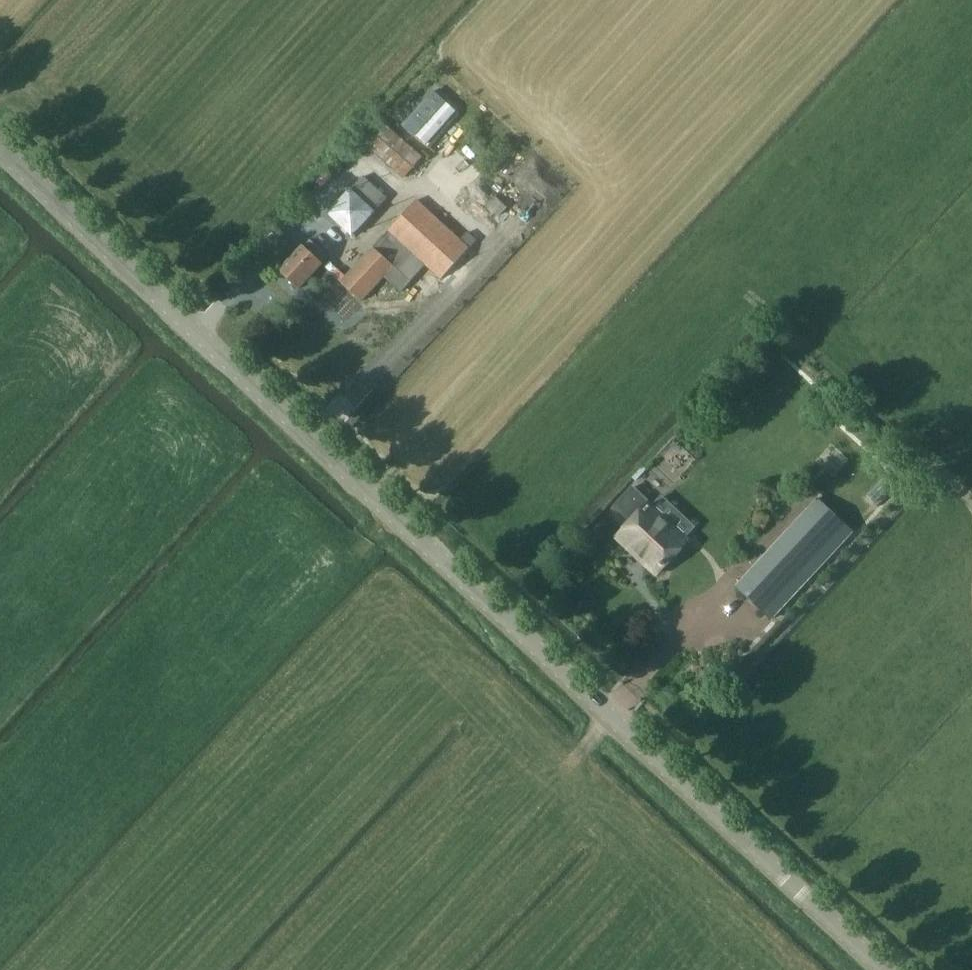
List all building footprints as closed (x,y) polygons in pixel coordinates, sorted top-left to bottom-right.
[(431,141),(457,105),(444,96),(418,132),(431,141)] [(366,140),(406,175),(425,153),(386,118),(366,140)] [(364,176),(330,214),(354,235),(387,197),(364,176)] [(496,197),(488,205),(499,216),(507,207),(496,197)] [(401,291),(426,264),(442,278),(469,249),(477,240),(469,232),(460,241),(417,200),(374,247),(373,246),(341,281),(362,300),(384,276),(401,291)] [(284,227),(294,216),(285,208),(275,219),(284,227)] [(317,259),(323,253),(311,242),(305,248),(303,246),(280,270),(299,289),(322,264),(317,259)] [(809,471),(826,487),(858,452),(840,436),(809,471)] [(643,466),(633,478),(636,481),(646,469),(643,466)] [(885,477),(867,496),(874,503),(892,483),(885,477)] [(663,496),(652,507),(632,488),(614,507),(631,523),(618,536),(656,572),(686,540),(685,538),(695,527),(663,496)] [(772,618),(853,530),(818,498),(737,585),(772,618)]
